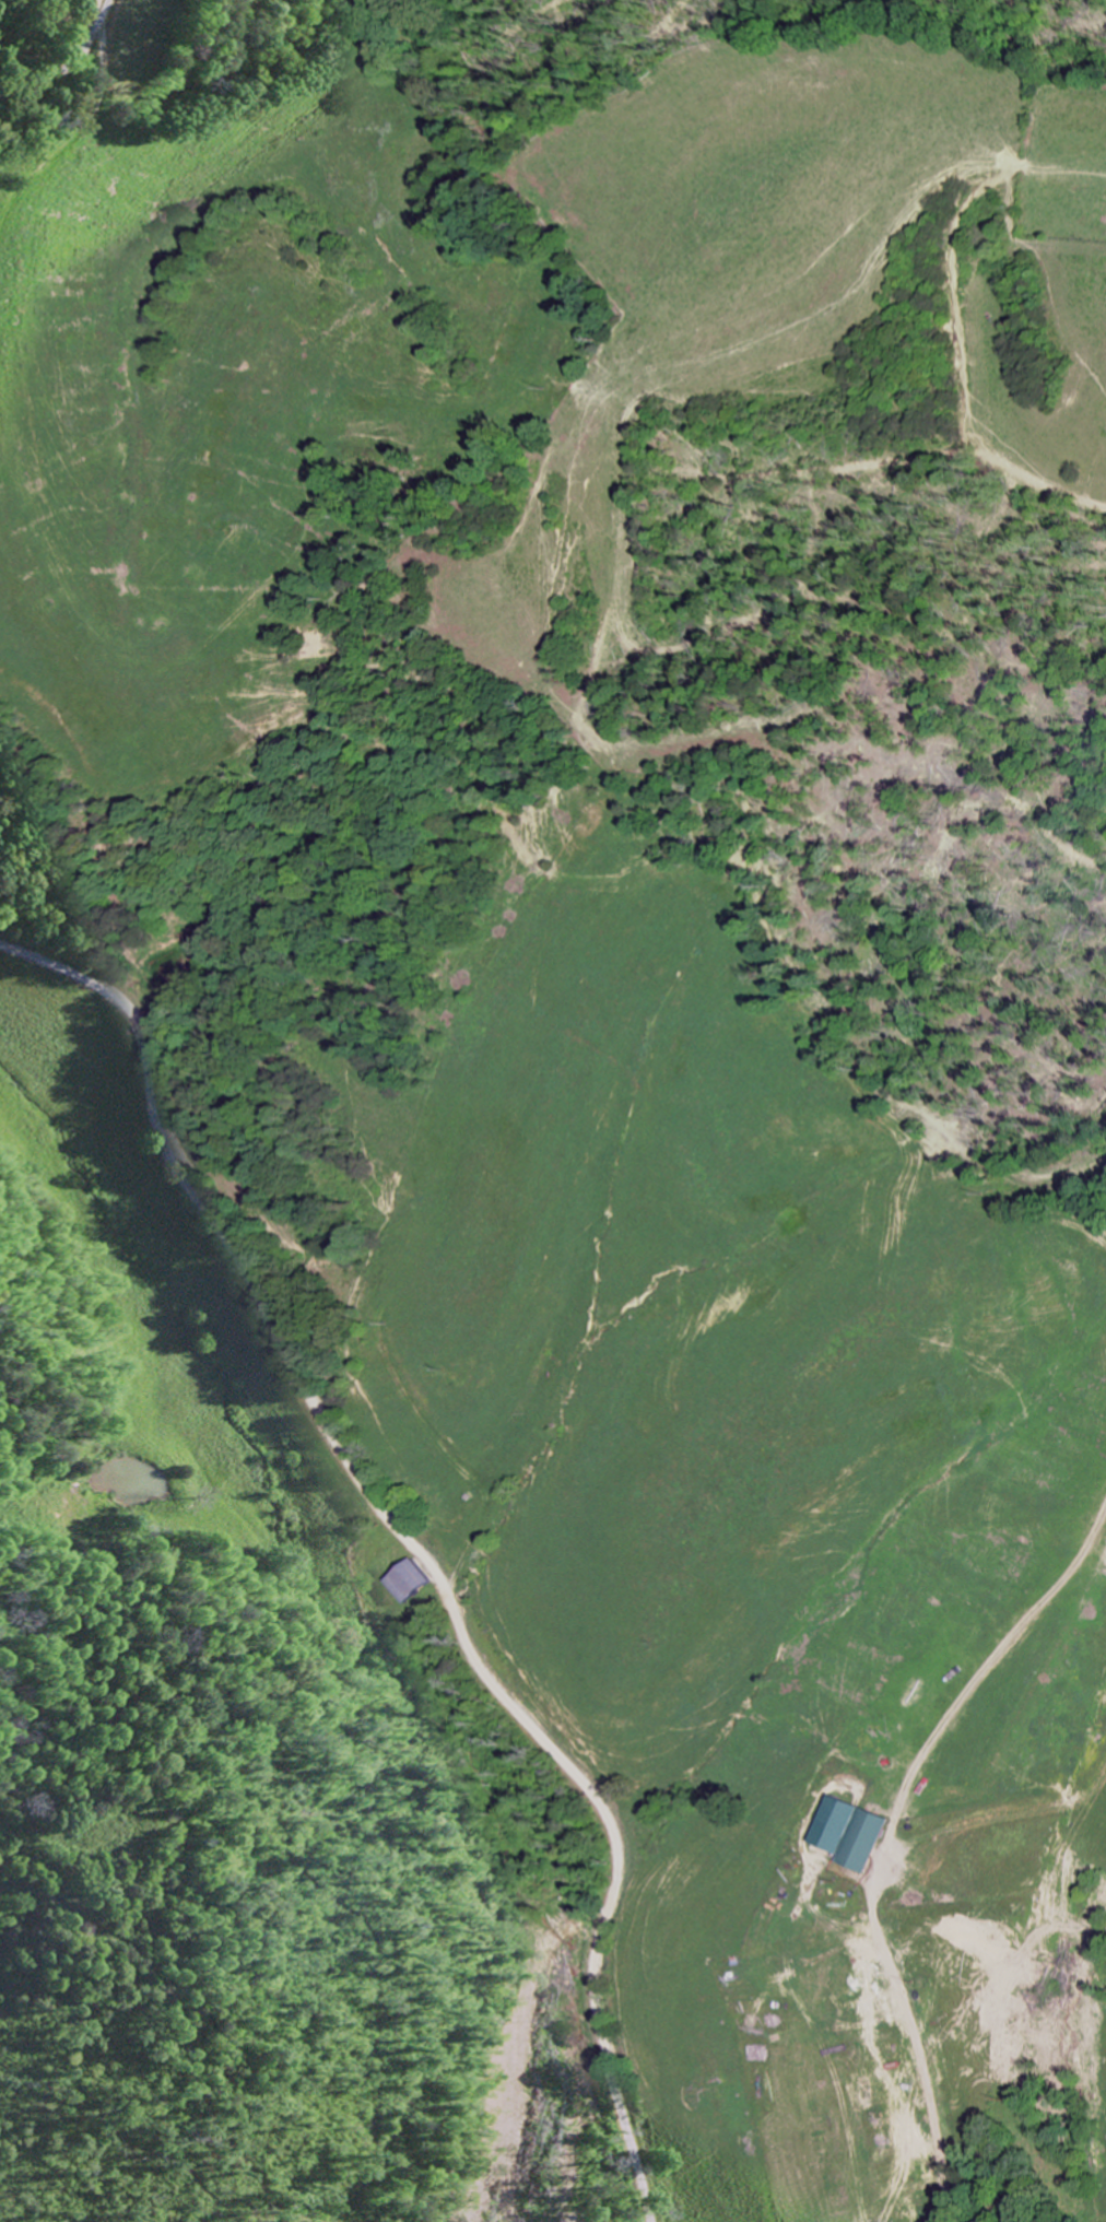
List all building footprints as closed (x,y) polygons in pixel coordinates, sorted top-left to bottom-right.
[(437,1580),(416,1558),(391,1581),(411,1604),(437,1580)] [(840,1862),(870,1874),(892,1818),(834,1795),(816,1842),(844,1853),(840,1862)]
